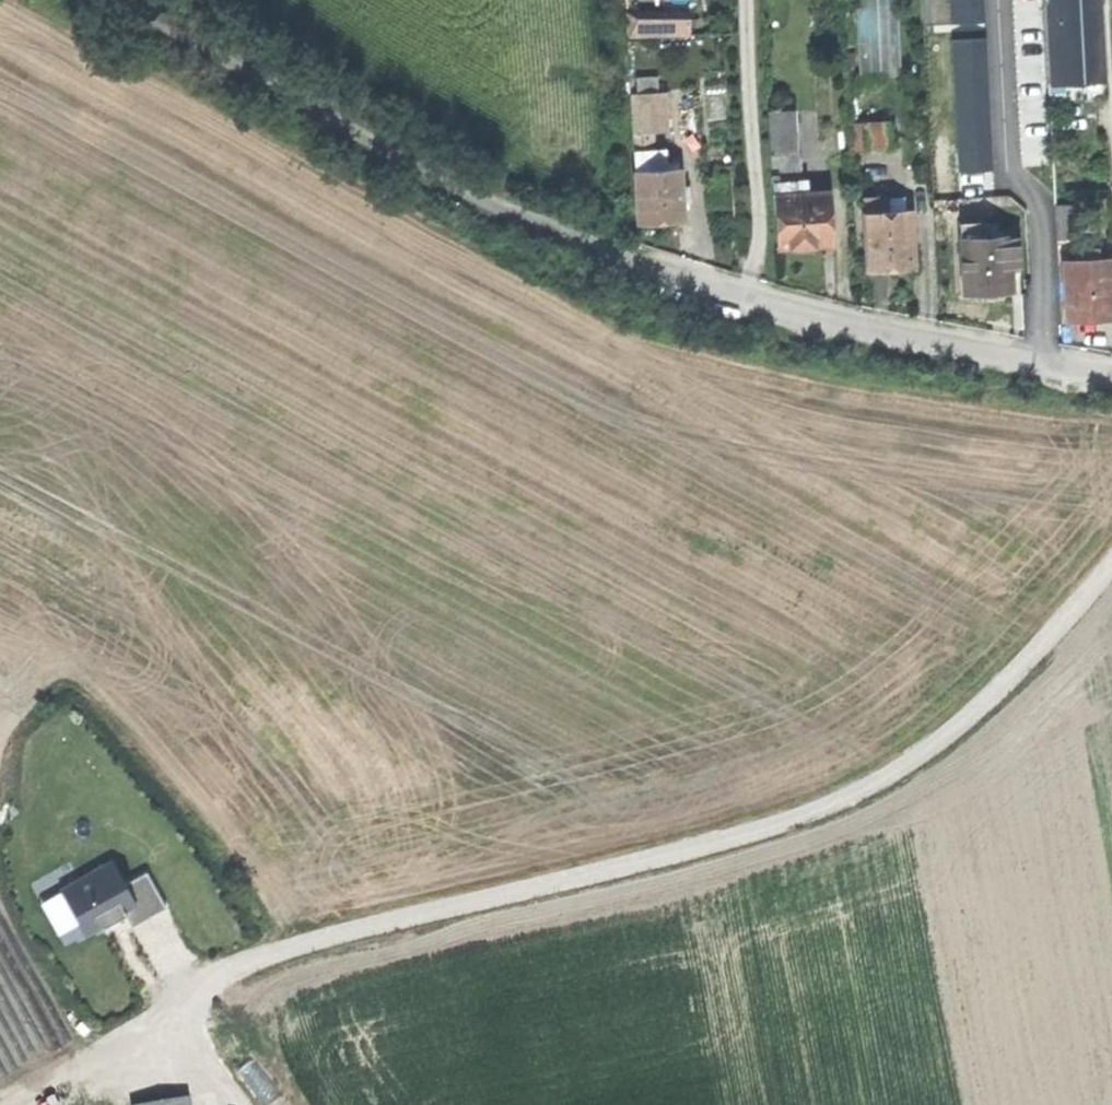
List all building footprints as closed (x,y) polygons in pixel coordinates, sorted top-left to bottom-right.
[(861,76),(902,75),(900,0),(859,0),(861,76)] [(1048,83),(1075,81),(1080,77),(1103,76),(1099,0),(1044,0),(1048,83)] [(628,39),(690,35),(689,11),(627,15),(628,39)] [(633,131),(651,130),(662,129),(660,95),(630,97),(633,131)] [(770,155),(791,154),(788,110),(767,111),(770,155)] [(929,124),(933,199),(966,197),(962,123),(929,124)] [(889,125),(848,127),(849,149),(890,146),(889,125)] [(633,131),(634,151),(652,150),(651,130),(633,131)] [(652,150),(634,151),(635,171),(677,169),(677,160),(665,160),(664,149),(652,150)] [(770,155),(771,175),(778,174),(778,183),(795,182),(795,186),(801,186),(799,153),(791,154),(770,155)] [(681,203),(681,187),(679,168),(677,169),(635,171),(639,223),(683,220),(681,203)] [(774,183),(774,195),(796,193),(795,186),(795,182),(778,183),(774,183)] [(796,193),(774,195),(778,248),(827,245),(831,245),(828,191),(796,193)] [(868,270),(914,267),(912,240),(910,211),(888,213),(887,197),(864,199),(868,270)] [(958,223),(959,239),(985,237),(984,222),(958,223)] [(985,237),(959,239),(963,294),(1012,290),(1010,265),(1015,265),(1018,265),(1016,238),(1009,239),(1008,236),(985,237)] [(1080,250),(1080,261),(1099,260),(1098,249),(1080,250)] [(1111,319),(1111,295),(1110,260),(1099,260),(1080,261),(1063,262),(1066,321),(1111,319)] [(112,860),(59,890),(84,934),(100,924),(102,927),(125,914),(132,925),(166,906),(146,871),(125,883),(112,860)]
